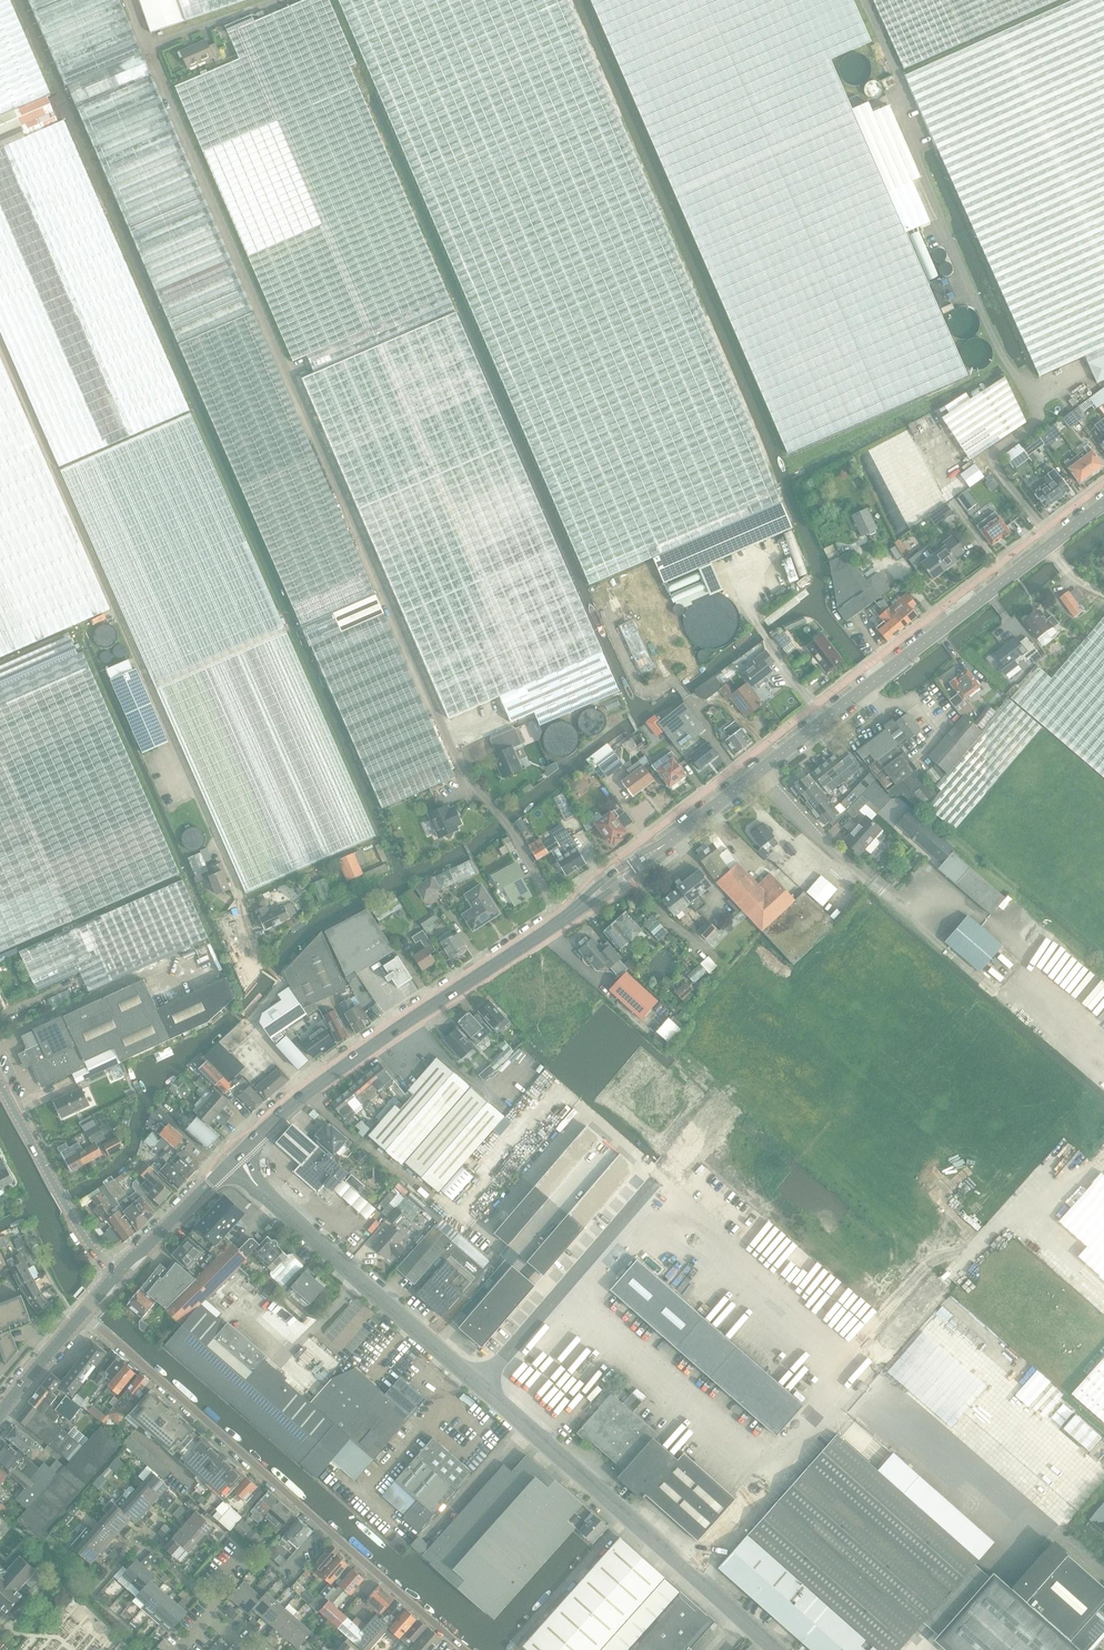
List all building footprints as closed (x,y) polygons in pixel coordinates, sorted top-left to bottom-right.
[(50,96),(9,0),(0,0),(0,117),(50,96)] [(376,597),(252,312),(144,60),(119,0),(28,0),(66,86),(67,86),(188,368),(249,507),(299,619),(383,809),(455,777),(385,617),(341,636),(332,617),(376,597)] [(150,34),(185,22),(191,20),(193,19),(193,18),(185,21),(178,0),(139,0),(150,34)] [(175,87),(293,361),(307,355),(313,369),(314,371),(455,311),(350,66),(356,63),(329,0),(306,0),(255,22),(252,15),(226,27),(240,59),(175,87)] [(185,21),(193,18),(245,0),(178,0),(185,21)] [(363,58),(371,77),(394,131),(589,584),(652,558),(781,503),(759,442),(753,428),(735,387),(662,220),(605,87),(580,29),(567,0),(338,0),(363,58)] [(850,105),(847,98),(831,63),(830,59),(871,42),(853,0),(590,0),(616,58),(613,59),(657,157),(717,292),(788,453),(886,411),(967,375),(905,233),(852,109),(850,105)] [(903,70),(1003,25),(1058,0),(871,0),(903,70)] [(1102,0),(1073,0),(904,76),(1039,377),(1085,356),(1087,362),(1103,355),(1103,4),(1102,0)] [(221,60),(215,45),(208,48),(206,41),(180,53),(187,70),(212,59),(214,63),(221,60)] [(51,98),(50,96),(0,117),(0,148),(58,123),(48,100),(51,98)] [(868,102),(866,103),(852,109),(905,233),(929,222),(911,181),(920,177),(889,105),(872,112),(868,102)] [(58,123),(0,148),(0,335),(58,469),(189,411),(61,121),(58,123)] [(456,313),(302,379),(448,718),(500,696),(602,652),(456,313)] [(1087,362),(1097,384),(1103,380),(1103,355),(1087,362)] [(109,614),(107,610),(63,507),(48,474),(0,362),(0,659),(109,614)] [(942,418),(959,444),(968,458),(969,460),(1026,423),(1004,377),(942,418)] [(1089,399),(1097,408),(1103,403),(1103,388),(1089,399)] [(1077,403),(1072,397),(1068,400),(1073,406),(1077,403)] [(1079,406),(1071,412),(1078,421),(1082,419),(1083,412),(1083,411),(1079,406)] [(1071,412),(1062,419),(1069,428),(1078,421),(1071,412)] [(142,661),(245,893),(376,836),(254,557),(253,557),(190,414),(59,472),(76,507),(123,614),(142,661)] [(1048,430),(1039,437),(1045,445),(1046,446),(1055,440),(1048,430)] [(1039,437),(1022,449),(1028,457),(1045,445),(1039,437)] [(1007,460),(1001,464),(1012,477),(1017,473),(1014,470),(1029,458),(1028,457),(1022,449),(1019,444),(1004,455),(1007,460)] [(1087,454),(1080,459),(1092,476),(1098,471),(1097,470),(1103,465),(1087,444),(1083,448),(1087,454)] [(1068,459),(1063,462),(1079,483),(1085,479),(1086,481),(1092,476),(1080,459),(1077,455),(1069,461),(1068,459)] [(856,458),(848,461),(852,468),(859,465),(856,458)] [(969,487),(983,477),(974,463),(960,473),(969,487)] [(1054,470),(1042,479),(1058,500),(1070,491),(1054,470)] [(1042,478),(1029,487),(1046,509),(1058,500),(1042,479),(1042,478)] [(967,491),(958,497),(968,510),(977,504),(967,491)] [(791,527),(783,507),(781,503),(652,558),(663,583),(728,555),(791,527)] [(934,525),(952,512),(946,504),(928,517),(934,525)] [(876,530),(867,509),(852,516),(862,536),(876,530)] [(1011,534),(995,513),(977,526),(992,546),(1002,539),(1003,540),(1011,534)] [(941,544),(931,551),(934,556),(934,555),(945,571),(957,562),(955,559),(963,553),(958,547),(954,541),(950,536),(944,540),(941,544)] [(896,560),(902,557),(895,545),(889,548),(896,560)] [(927,547),(909,560),(916,569),(921,565),(933,580),(945,571),(934,555),(934,556),(931,551),(927,547)] [(837,550),(826,555),(829,561),(840,556),(837,550)] [(867,581),(858,571),(850,552),(830,562),(838,611),(846,622),(880,598),(875,593),(871,587),(867,581)] [(869,561),(860,567),(867,577),(876,570),(869,561)] [(877,573),(867,581),(871,587),(882,579),(877,573)] [(886,584),(882,579),(871,587),(875,593),(886,584)] [(880,598),(891,590),(886,584),(875,593),(880,598)] [(1075,618),(1084,611),(1069,592),(1060,598),(1075,618)] [(889,609),(889,608),(884,599),(875,603),(876,604),(879,608),(884,613),(887,610),(903,628),(917,616),(911,609),(916,605),(907,594),(889,609)] [(385,617),(376,597),(332,617),(341,636),(385,617)] [(887,610),(884,613),(879,617),(883,622),(875,629),(887,642),(903,628),(887,610)] [(1025,623),(1038,640),(1042,645),(1045,645),(1051,641),(1051,638),(1051,637),(1057,631),(1054,627),(1059,624),(1053,617),(1048,621),(1040,611),(1032,617),(1031,616),(1025,620),(1026,622),(1025,623)] [(803,616),(783,625),(786,631),(806,621),(803,616)] [(642,674),(655,667),(632,620),(619,626),(642,674)] [(1072,658),(1053,679),(1036,665),(1009,696),(1023,708),(1026,711),(1103,778),(1103,620),(1072,658)] [(122,641),(121,637),(119,633),(116,631),(111,629),(107,630),(105,630),(103,632),(101,634),(100,636),(99,640),(99,642),(99,645),(101,648),(103,650),(105,651),(109,652),(113,652),(116,651),(117,649),(119,648),(120,646),(121,643),(122,641)] [(791,641),(782,630),(773,637),(782,648),(791,641)] [(80,973),(101,963),(109,983),(181,951),(193,945),(200,942),(208,939),(209,938),(83,652),(78,654),(69,633),(0,664),(0,953),(17,946),(17,947),(19,952),(36,991),(80,973)] [(822,635),(806,647),(813,656),(812,657),(812,658),(811,659),(811,660),(812,660),(812,661),(812,662),(813,662),(813,663),(814,663),(817,663),(818,663),(825,672),(837,663),(836,661),(840,658),(822,635)] [(1020,642),(1017,638),(996,654),(1002,663),(998,666),(1006,676),(1019,665),(1018,663),(1023,659),(1025,662),(1038,652),(1026,637),(1020,642)] [(752,659),(742,666),(747,672),(745,673),(754,685),(756,684),(759,689),(769,681),(765,677),(772,672),(768,667),(774,662),(766,651),(754,660),(752,659)] [(602,652),(500,696),(511,722),(534,712),(540,725),(619,691),(602,652)] [(129,660),(106,669),(111,679),(110,680),(142,753),(168,742),(136,669),(133,670),(129,660)] [(948,701),(961,717),(972,709),(965,699),(980,688),(979,687),(980,685),(977,682),(975,681),(966,670),(957,677),(956,677),(953,676),(949,678),(949,682),(949,683),(957,694),(948,701)] [(722,672),(715,677),(723,687),(727,684),(730,682),(727,679),(722,672)] [(727,684),(723,687),(715,677),(714,676),(706,682),(713,692),(714,693),(720,689),(728,700),(731,698),(746,717),(762,705),(746,685),(734,693),(727,684)] [(701,699),(706,700),(714,693),(713,692),(706,682),(695,691),(701,699)] [(927,808),(954,831),(1043,727),(1011,700),(982,732),(947,773),(936,786),(941,790),(927,808)] [(684,702),(657,724),(679,751),(705,729),(684,702)] [(892,719),(883,726),(886,730),(891,736),(912,720),(908,714),(895,723),(892,719)] [(928,757),(947,773),(982,732),(963,716),(928,757)] [(536,719),(528,723),(536,741),(539,739),(542,731),(536,719)] [(912,720),(891,736),(898,746),(900,745),(907,740),(920,731),(914,722),(912,720)] [(751,744),(745,736),(746,733),(743,729),(741,729),(735,721),(723,730),(729,737),(725,741),(735,755),(751,744)] [(579,744),(579,743),(579,740),(578,737),(576,734),(574,731),(572,729),(568,728),(566,727),(562,727),(560,727),(556,728),(554,729),(551,732),(549,734),(548,737),(546,740),(546,743),(546,747),(547,750),(549,753),(551,755),(553,757),(556,759),(559,760),(562,760),(565,760),(568,759),(571,758),(573,756),(576,754),(578,751),(579,747),(579,744)] [(522,770),(512,747),(521,743),(515,729),(491,739),(497,754),(495,755),(500,767),(498,768),(503,778),(522,770)] [(886,730),(854,754),(870,773),(877,780),(877,779),(890,796),(902,795),(918,808),(935,795),(898,746),(891,736),(886,730)] [(717,755),(707,743),(689,757),(699,770),(717,755)] [(860,769),(843,748),(835,754),(846,768),(852,775),(860,769)] [(671,751),(652,764),(669,787),(670,787),(671,789),(678,784),(676,782),(684,776),(677,766),(680,764),(671,751)] [(615,753),(594,769),(601,778),(605,775),(607,778),(624,764),(615,753)] [(835,754),(828,761),(839,775),(844,781),(847,778),(842,771),(846,768),(835,754)] [(633,796),(655,780),(644,766),(643,766),(639,761),(627,770),(631,775),(622,782),(633,796)] [(836,787),(844,781),(839,775),(828,761),(820,767),(836,787)] [(548,776),(558,768),(555,762),(547,767),(546,768),(545,770),(548,776)] [(930,785),(943,776),(935,765),(922,774),(930,785)] [(812,773),(823,787),(828,794),(832,791),(836,787),(820,767),(812,773)] [(870,773),(867,777),(873,783),(875,781),(877,780),(870,773)] [(808,775),(791,789),(797,797),(799,796),(815,783),(808,775)] [(581,787),(574,777),(561,787),(563,791),(568,797),(581,787)] [(867,777),(863,780),(870,787),(873,783),(867,777)] [(863,780),(860,784),(867,790),(870,787),(863,780)] [(863,794),(862,795),(868,801),(879,811),(890,799),(875,781),(873,783),(870,787),(867,790),(863,794)] [(799,796),(805,804),(821,791),(815,783),(799,796)] [(860,784),(857,787),(863,794),(867,790),(860,784)] [(857,787),(853,791),(860,797),(862,795),(863,794),(857,787)] [(812,812),(814,810),(813,810),(827,799),(821,791),(805,804),(812,812)] [(853,791),(850,794),(857,801),(860,797),(853,791)] [(562,793),(554,798),(561,811),(570,806),(562,793)] [(850,794),(847,798),(853,804),(857,801),(850,794)] [(847,811),(846,813),(852,819),(868,801),(862,795),(860,797),(857,801),(853,804),(850,808),(847,811)] [(847,798),(843,801),(850,808),(853,804),(847,798)] [(813,810),(814,810),(820,818),(833,807),(827,799),(813,810)] [(843,801),(840,805),(847,811),(850,808),(843,801)] [(431,820),(422,823),(428,836),(436,832),(439,838),(444,836),(445,838),(448,839),(450,838),(452,837),(453,835),(452,832),(458,830),(456,826),(461,824),(454,807),(449,810),(447,806),(428,814),(431,820)] [(561,811),(560,812),(565,821),(576,815),(571,806),(570,806),(561,811)] [(826,826),(829,823),(833,826),(842,817),(833,807),(820,818),(826,826)] [(896,825),(924,849),(941,865),(938,869),(991,915),(1005,898),(952,852),(955,849),(938,834),(910,809),(896,825)] [(393,816),(390,810),(384,813),(387,819),(393,816)] [(625,833),(622,829),(623,827),(616,818),(618,816),(613,810),(603,818),(599,813),(583,825),(586,831),(595,825),(610,844),(612,843),(614,845),(620,840),(619,838),(621,837),(620,836),(625,833)] [(865,817),(844,842),(859,855),(865,848),(869,851),(873,850),(878,845),(877,841),(874,838),(880,830),(870,821),(865,817)] [(773,849),(779,845),(774,838),(775,837),(773,834),(773,831),(770,827),(768,827),(767,828),(764,824),(757,829),(754,828),(750,831),(750,834),(760,848),(756,851),(763,859),(769,855),(765,850),(771,846),(773,849)] [(206,839),(206,838),(206,836),(205,833),(203,830),(200,828),(198,827),(194,827),(190,828),(188,830),(186,831),(184,834),(183,839),(184,843),(186,846),(190,849),(194,850),(198,850),(200,849),(203,847),(204,845),(205,843),(206,841),(206,839)] [(565,830),(541,844),(547,854),(551,852),(565,876),(586,864),(565,830)] [(509,853),(515,850),(508,837),(502,840),(509,853)] [(538,840),(529,845),(537,860),(547,854),(541,844),(538,840)] [(380,844),(375,846),(383,863),(387,861),(380,844)] [(728,849),(721,854),(713,844),(697,856),(717,883),(716,883),(726,894),(748,874),(738,864),(728,849)] [(792,857),(797,853),(789,844),(785,847),(792,857)] [(200,850),(201,852),(205,862),(212,860),(207,847),(200,850)] [(364,863),(359,851),(339,860),(348,881),(362,874),(358,865),(364,863)] [(205,862),(201,852),(187,858),(195,877),(209,871),(205,862)] [(471,860),(449,870),(455,883),(477,873),(471,860)] [(216,895),(230,889),(225,879),(227,878),(221,863),(213,866),(216,873),(209,877),(216,895)] [(389,863),(364,873),(367,879),(382,873),(383,875),(387,873),(386,871),(391,868),(389,863)] [(531,896),(521,878),(524,876),(516,863),(492,877),(499,889),(504,887),(515,905),(531,896)] [(711,886),(699,870),(682,884),(679,879),(675,882),(678,886),(676,888),(677,889),(678,889),(689,904),(696,913),(706,905),(699,895),(711,886)] [(770,874),(758,885),(748,874),(726,894),(730,898),(726,901),(737,913),(741,910),(762,932),(795,900),(770,874)] [(424,900),(440,889),(432,876),(415,887),(424,900)] [(821,876),(806,893),(823,907),(838,890),(821,876)] [(325,878),(311,883),(320,902),(333,896),(325,878)] [(499,914),(481,885),(465,895),(473,908),(463,915),(473,931),(499,914)] [(678,889),(677,889),(662,901),(673,916),(689,904),(678,889)] [(415,921),(426,913),(411,890),(400,898),(415,921)] [(804,892),(795,900),(762,932),(793,965),(837,925),(804,892)] [(379,921),(395,910),(402,906),(395,894),(371,909),(379,921)] [(291,903),(284,906),(285,908),(289,917),(296,913),(291,903)] [(284,906),(284,905),(270,912),(266,904),(250,912),(257,926),(262,923),(265,930),(290,918),(289,916),(285,908),(284,906)] [(326,932),(337,957),(341,967),(342,967),(346,977),(355,971),(358,975),(380,961),(384,967),(389,975),(386,978),(389,983),(392,980),(398,989),(413,979),(368,909),(326,932)] [(438,919),(433,911),(418,921),(424,928),(438,919)] [(646,935),(626,912),(613,924),(633,947),(646,935)] [(658,941),(663,936),(668,932),(652,915),(642,923),(658,941)] [(716,928),(708,921),(697,932),(705,940),(716,928)] [(725,927),(730,932),(734,928),(729,923),(725,927)] [(603,933),(623,956),(629,951),(633,947),(613,924),(603,933)] [(465,952),(466,948),(457,932),(453,934),(451,930),(442,935),(442,936),(438,939),(445,951),(443,952),(442,950),(438,952),(444,962),(450,958),(458,953),(461,954),(465,952)] [(437,951),(423,931),(412,938),(416,944),(421,941),(426,949),(426,948),(431,955),(437,951)] [(322,932),(284,972),(291,986),(291,987),(289,988),(288,988),(307,1015),(308,1015),(313,1011),(318,1008),(315,1003),(347,989),(346,987),(342,977),(338,969),(333,958),(322,932)] [(200,942),(193,945),(195,950),(207,945),(210,944),(211,944),(208,939),(200,942)] [(610,968),(618,977),(627,969),(623,965),(619,960),(620,958),(609,946),(603,951),(592,939),(579,950),(597,970),(604,964),(608,969),(610,968)] [(210,944),(207,945),(219,971),(222,970),(210,944)] [(193,945),(181,951),(183,957),(196,951),(195,950),(193,945)] [(19,952),(17,947),(0,955),(0,963),(6,960),(5,958),(19,952)] [(426,948),(426,949),(414,956),(423,971),(436,963),(431,955),(426,948)] [(628,961),(623,965),(627,969),(629,972),(635,968),(628,961)] [(80,973),(88,992),(109,983),(101,963),(80,973)] [(700,964),(687,976),(693,982),(706,971),(700,964)] [(349,983),(358,977),(358,975),(355,971),(346,977),(349,983)] [(641,1020),(657,1001),(625,972),(609,990),(641,1020)] [(73,1074),(77,1082),(208,1022),(235,998),(226,978),(157,1009),(144,980),(34,1030),(20,1037),(26,1048),(26,1051),(18,1054),(25,1069),(32,1065),(43,1087),(73,1074)] [(681,999),(693,989),(686,981),(674,991),(681,999)] [(262,1014),(259,1023),(271,1039),(298,1069),(299,1068),(308,1060),(290,1041),(286,1036),(283,1032),(288,1028),(289,1027),(305,1016),(307,1015),(288,988),(278,995),(282,1000),(262,1014)] [(68,990),(48,999),(52,1008),(72,999),(69,990),(68,990)] [(357,1035),(371,1024),(355,995),(349,999),(355,1008),(345,1014),(357,1035)] [(349,999),(339,1003),(345,1014),(355,1008),(349,999)] [(501,1030),(507,1025),(503,1019),(505,1017),(498,1008),(497,1009),(490,1002),(486,1005),(484,1005),(479,1009),(479,1012),(492,1028),(496,1025),(501,1030)] [(324,1019),(329,1028),(337,1043),(348,1037),(334,1009),(323,1015),(324,1019)] [(458,1023),(471,1037),(470,1038),(477,1045),(492,1032),(476,1014),(472,1018),(468,1013),(458,1023)] [(658,1033),(653,1038),(663,1046),(667,1041),(669,1043),(681,1029),(680,1028),(683,1024),(673,1016),(670,1019),(668,1018),(656,1031),(658,1033)] [(315,1036),(303,1043),(315,1059),(326,1050),(328,1051),(335,1045),(325,1031),(329,1028),(324,1019),(311,1029),(315,1036)] [(220,1041),(204,1057),(207,1060),(233,1086),(225,1093),(232,1100),(235,1096),(237,1098),(252,1084),(255,1088),(279,1067),(275,1063),(249,1035),(248,1037),(237,1026),(220,1041)] [(461,1059),(473,1049),(456,1030),(444,1040),(461,1059)] [(509,1046),(489,1065),(494,1071),(514,1051),(509,1046)] [(386,1116),(381,1122),(369,1135),(402,1165),(405,1163),(438,1192),(441,1190),(461,1166),(482,1142),(505,1117),(438,1057),(433,1062),(426,1065),(427,1069),(408,1091),(413,1095),(401,1109),(396,1104),(393,1108),(386,1116)] [(233,1086),(207,1060),(201,1066),(199,1068),(216,1085),(217,1084),(225,1093),(233,1086)] [(125,1076),(119,1063),(111,1067),(116,1079),(125,1076)] [(396,1082),(380,1063),(372,1070),(388,1089),(396,1082)] [(478,1075),(483,1080),(494,1071),(489,1065),(478,1075)] [(279,1067),(255,1088),(266,1101),(290,1079),(279,1067)] [(365,1076),(381,1094),(388,1089),(372,1070),(365,1076)] [(379,1096),(363,1077),(356,1083),(372,1102),(379,1096)] [(356,1083),(349,1089),(365,1108),(372,1102),(356,1083)] [(252,1084),(237,1098),(252,1113),(252,1114),(256,1110),(266,1101),(255,1088),(252,1084)] [(232,1117),(223,1108),(229,1102),(213,1086),(202,1097),(228,1122),(232,1117)] [(89,1106),(82,1089),(57,1100),(65,1117),(89,1106)] [(349,1089),(342,1095),(358,1114),(365,1108),(349,1089)] [(337,1109),(341,1115),(348,1122),(358,1114),(342,1095),(335,1101),(339,1107),(337,1109)] [(399,1101),(393,1096),(388,1102),(389,1104),(393,1108),(396,1104),(399,1101)] [(208,1124),(214,1118),(223,1126),(228,1122),(202,1097),(191,1109),(198,1115),(208,1124)] [(183,1103),(190,1109),(193,1106),(186,1100),(183,1103)] [(388,1102),(380,1111),(381,1113),(386,1116),(393,1108),(389,1104),(388,1102)] [(822,1110),(826,1113),(831,1107),(827,1104),(822,1110)] [(165,1122),(170,1116),(159,1108),(155,1113),(165,1122)] [(375,1117),(381,1122),(386,1116),(381,1113),(380,1111),(375,1117)] [(169,1124),(165,1122),(153,1112),(148,1125),(158,1133),(160,1133),(180,1152),(190,1142),(169,1124)] [(198,1115),(185,1129),(207,1149),(209,1148),(213,1151),(217,1146),(213,1143),(220,1135),(208,1124),(198,1115)] [(505,1117),(494,1130),(496,1132),(500,1136),(512,1122),(507,1119),(505,1117)] [(366,1124),(365,1123),(362,1119),(356,1125),(360,1129),(358,1132),(362,1136),(369,1127),(366,1124)] [(365,1123),(366,1124),(369,1127),(374,1123),(369,1119),(365,1123)] [(97,1125),(85,1131),(89,1137),(100,1131),(97,1125)] [(299,1166),(317,1146),(293,1125),(275,1145),(299,1166)] [(323,1139),(317,1146),(299,1166),(298,1168),(294,1172),(295,1173),(314,1189),(317,1192),(318,1191),(321,1188),(325,1184),(332,1191),(348,1173),(340,1166),(337,1164),(340,1160),(340,1155),(347,1148),(347,1143),(344,1141),(345,1140),(332,1128),(331,1130),(327,1126),(321,1133),(319,1135),(323,1139)] [(588,1128),(494,1235),(543,1276),(563,1253),(565,1255),(565,1254),(565,1253),(576,1240),(575,1239),(613,1196),(614,1197),(631,1175),(628,1165),(629,1164),(628,1162),(621,1156),(622,1156),(621,1155),(620,1156),(605,1144),(596,1154),(594,1152),(604,1140),(603,1140),(597,1135),(596,1135),(588,1128)] [(97,1144),(106,1139),(101,1131),(100,1131),(89,1137),(93,1145),(84,1150),(78,1153),(81,1158),(80,1158),(81,1160),(82,1160),(84,1164),(103,1154),(97,1144)] [(198,1170),(179,1153),(173,1148),(169,1153),(164,1149),(169,1144),(154,1131),(144,1141),(166,1160),(165,1161),(167,1164),(168,1163),(187,1180),(188,1181),(198,1170)] [(124,1147),(118,1136),(103,1144),(109,1155),(124,1147)] [(59,1148),(72,1171),(84,1164),(82,1160),(81,1160),(80,1158),(81,1158),(78,1153),(84,1150),(79,1142),(69,1148),(67,1144),(59,1148)] [(180,1152),(179,1153),(198,1170),(208,1158),(190,1142),(180,1152)] [(15,1181),(3,1160),(0,1162),(0,1196),(2,1195),(4,1193),(5,1191),(5,1189),(4,1187),(15,1181)] [(154,1169),(159,1174),(161,1172),(178,1188),(187,1180),(168,1163),(167,1164),(162,1169),(154,1162),(150,1166),(154,1169)] [(141,1186),(149,1194),(148,1194),(159,1204),(163,1206),(167,1202),(165,1198),(171,1192),(160,1182),(160,1183),(150,1173),(154,1169),(150,1166),(146,1163),(136,1174),(143,1181),(146,1178),(147,1180),(141,1186)] [(461,1166),(441,1190),(454,1201),(474,1177),(461,1166)] [(1058,1221),(1069,1231),(1087,1246),(1078,1256),(1103,1280),(1103,1174),(1102,1173),(1102,1172),(1058,1221)] [(365,1187),(352,1175),(345,1183),(358,1195),(365,1187)] [(129,1197),(126,1194),(115,1179),(105,1186),(116,1201),(120,1207),(138,1231),(148,1221),(134,1203),(133,1203),(129,1197)] [(136,1191),(133,1194),(129,1197),(133,1203),(134,1203),(148,1221),(156,1213),(144,1199),(148,1196),(141,1186),(136,1180),(133,1183),(133,1187),(136,1191)] [(102,1192),(92,1199),(107,1220),(115,1214),(112,1210),(109,1205),(111,1204),(102,1192)] [(387,1217),(395,1225),(397,1227),(405,1218),(409,1222),(421,1209),(437,1223),(435,1226),(397,1268),(414,1283),(415,1282),(421,1288),(464,1240),(410,1192),(396,1207),(387,1217)] [(390,1193),(380,1204),(385,1208),(389,1203),(395,1197),(390,1193)] [(189,1233),(198,1242),(212,1254),(217,1258),(233,1243),(225,1236),(226,1235),(243,1217),(222,1198),(207,1214),(204,1217),(189,1233)] [(385,1208),(381,1212),(386,1216),(394,1208),(389,1203),(385,1208)] [(118,1205),(112,1210),(115,1214),(107,1220),(114,1230),(106,1235),(112,1243),(120,1237),(123,1242),(136,1232),(118,1205)] [(404,1237),(391,1226),(373,1247),(386,1258),(391,1253),(397,1259),(406,1249),(399,1243),(404,1237)] [(5,1246),(4,1244),(8,1242),(6,1235),(5,1235),(0,1238),(0,1248),(5,1246)] [(188,1237),(180,1247),(197,1263),(206,1252),(188,1237)] [(260,1245),(254,1252),(271,1271),(270,1272),(269,1274),(269,1275),(281,1288),(304,1266),(293,1256),(292,1255),(291,1255),(289,1255),(287,1256),(278,1246),(278,1243),(276,1240),(272,1240),(272,1241),(269,1237),(268,1237),(263,1242),(260,1245)] [(197,1279),(165,1310),(180,1325),(200,1305),(201,1304),(240,1265),(254,1252),(260,1245),(254,1239),(251,1239),(239,1250),(233,1243),(217,1258),(211,1264),(199,1276),(197,1279)] [(464,1240),(421,1288),(416,1294),(429,1305),(477,1251),(464,1240)] [(180,1247),(173,1255),(190,1270),(197,1263),(180,1247)] [(471,1282),(490,1262),(477,1251),(429,1305),(441,1316),(471,1282)] [(17,1266),(11,1269),(15,1275),(14,1275),(15,1278),(20,1286),(29,1281),(30,1282),(34,1280),(34,1279),(40,1276),(34,1265),(29,1268),(22,1254),(13,1258),(17,1266)] [(212,1254),(207,1260),(211,1264),(217,1258),(212,1254)] [(776,1436),(803,1405),(637,1260),(610,1290),(776,1436)] [(161,1264),(142,1288),(157,1301),(162,1305),(157,1310),(161,1314),(165,1310),(197,1279),(189,1273),(176,1262),(169,1271),(161,1264)] [(512,1267),(459,1329),(482,1349),(533,1289),(535,1288),(536,1287),(512,1267)] [(11,1269),(4,1273),(8,1281),(15,1278),(14,1275),(11,1269)] [(327,1285),(317,1277),(315,1279),(306,1270),(291,1286),(303,1296),(301,1298),(309,1305),(310,1303),(311,1304),(325,1288),(325,1287),(327,1285)] [(1012,1340),(1073,1393),(1103,1359),(1103,1304),(1103,1305),(1081,1285),(1070,1275),(1012,1340)] [(29,1281),(20,1286),(21,1289),(29,1302),(41,1292),(34,1280),(30,1282),(29,1281)] [(142,1288),(128,1305),(143,1318),(157,1301),(142,1288)] [(41,1292),(29,1302),(30,1302),(39,1314),(50,1304),(41,1292)] [(0,1303),(0,1331),(11,1327),(10,1325),(16,1323),(19,1322),(21,1321),(21,1323),(23,1322),(29,1320),(31,1319),(22,1295),(20,1295),(13,1298),(10,1299),(7,1300),(0,1303)] [(200,1305),(165,1346),(317,1477),(346,1444),(350,1439),(373,1458),(395,1433),(418,1407),(423,1401),(399,1379),(395,1383),(393,1385),(385,1394),(356,1368),(332,1378),(332,1379),(317,1396),(310,1403),(285,1381),(287,1379),(263,1359),(267,1355),(228,1322),(225,1325),(201,1304),(200,1305)] [(6,1364),(6,1365),(19,1350),(19,1349),(18,1350),(11,1330),(0,1335),(0,1348),(6,1364)] [(73,1397),(106,1353),(93,1342),(63,1381),(59,1386),(73,1397)] [(125,1361),(112,1350),(96,1370),(101,1374),(95,1381),(100,1386),(106,1378),(109,1381),(125,1361)] [(1073,1393),(1073,1394),(1099,1416),(1103,1420),(1103,1359),(1073,1393)] [(135,1373),(125,1365),(108,1387),(118,1395),(135,1373)] [(150,1380),(141,1372),(122,1396),(129,1402),(132,1398),(131,1398),(134,1394),(136,1396),(140,1396),(143,1392),(142,1390),(150,1380)] [(57,1388),(59,1386),(63,1381),(52,1373),(36,1393),(38,1394),(51,1405),(52,1403),(56,1407),(72,1420),(80,1410),(68,1400),(70,1398),(57,1388)] [(199,1437),(194,1432),(196,1430),(151,1389),(126,1417),(125,1418),(137,1428),(140,1424),(174,1455),(178,1450),(183,1454),(179,1459),(224,1500),(232,1491),(232,1492),(234,1490),(233,1489),(246,1476),(247,1475),(201,1434),(199,1437)] [(52,1412),(56,1407),(52,1403),(51,1405),(38,1394),(36,1393),(29,1402),(30,1403),(55,1422),(59,1417),(52,1412)] [(698,1541),(736,1499),(684,1453),(677,1460),(655,1440),(659,1435),(632,1412),(641,1401),(632,1393),(623,1403),(612,1394),(576,1433),(585,1441),(587,1438),(595,1444),(624,1470),(617,1478),(642,1500),(646,1495),(698,1541)] [(109,1402),(113,1405),(118,1399),(114,1395),(109,1402)] [(82,1405),(88,1410),(93,1404),(86,1399),(82,1405)] [(80,1443),(55,1422),(30,1403),(17,1419),(45,1441),(67,1459),(80,1443)] [(88,1410),(102,1420),(107,1414),(93,1404),(88,1410)] [(120,1424),(125,1418),(126,1417),(119,1411),(113,1407),(108,1415),(120,1424)] [(1076,1415),(1064,1428),(1089,1451),(1101,1437),(1076,1415)] [(34,1459),(44,1447),(16,1425),(7,1438),(34,1459)] [(121,1444),(116,1439),(110,1434),(102,1426),(84,1447),(103,1464),(121,1444)] [(719,1568),(751,1596),(775,1618),(811,1649),(898,1649),(913,1633),(923,1621),(975,1565),(979,1561),(995,1542),(980,1529),(964,1547),(877,1471),(837,1435),(719,1568)] [(432,1437),(395,1480),(417,1500),(409,1508),(401,1517),(417,1531),(425,1522),(470,1471),(432,1437)] [(350,1439),(346,1444),(368,1464),(373,1458),(350,1439)] [(18,1519),(39,1538),(86,1484),(69,1470),(67,1473),(63,1469),(55,1478),(48,1472),(45,1470),(44,1471),(25,1456),(24,1458),(5,1442),(0,1447),(0,1467),(11,1477),(22,1485),(13,1495),(28,1508),(18,1519)] [(66,1467),(65,1467),(63,1469),(67,1473),(69,1470),(86,1484),(103,1464),(84,1447),(66,1467)] [(566,1520),(567,1519),(573,1512),(581,1503),(526,1455),(512,1472),(503,1464),(457,1516),(446,1529),(432,1544),(428,1541),(425,1544),(417,1537),(410,1545),(422,1556),(494,1619),(572,1532),(575,1528),(566,1520)] [(117,1457),(109,1466),(116,1472),(124,1463),(117,1457)] [(51,1468),(49,1466),(45,1470),(48,1472),(55,1478),(63,1469),(65,1467),(58,1460),(51,1468)] [(7,1490),(6,1490),(13,1495),(22,1485),(11,1477),(0,1467),(0,1484),(7,1490)] [(139,1477),(144,1481),(161,1496),(169,1486),(152,1471),(151,1472),(147,1468),(139,1477)] [(250,1476),(246,1476),(233,1489),(234,1490),(238,1494),(235,1497),(239,1500),(242,1497),(247,1502),(253,1495),(251,1493),(257,1486),(253,1483),(253,1479),(250,1476)] [(144,1481),(136,1490),(153,1505),(161,1496),(144,1481)] [(136,1490),(133,1487),(129,1488),(123,1495),(145,1513),(153,1505),(136,1490)] [(268,1491),(254,1507),(264,1516),(278,1500),(268,1491)] [(131,1519),(136,1523),(145,1513),(123,1495),(115,1504),(132,1518),(131,1519)] [(175,1501),(169,1496),(166,1500),(171,1505),(175,1501)] [(103,1509),(107,1513),(124,1527),(131,1519),(132,1518),(115,1504),(111,1500),(103,1509)] [(162,1504),(168,1509),(171,1505),(166,1500),(162,1504)] [(216,1508),(223,1515),(218,1521),(229,1531),(242,1517),(223,1500),(216,1508)] [(276,1534),(294,1513),(278,1500),(264,1516),(270,1521),(267,1525),(276,1534)] [(1088,1520),(1103,1533),(1103,1501),(1088,1520)] [(7,1512),(10,1509),(2,1503),(0,1505),(0,1506),(7,1512)] [(187,1511),(181,1506),(177,1511),(183,1516),(187,1511)] [(174,1515),(179,1519),(183,1516),(177,1511),(174,1515)] [(215,1528),(212,1525),(213,1525),(196,1511),(188,1520),(207,1537),(215,1528)] [(580,1518),(573,1512),(567,1519),(574,1525),(580,1518)] [(606,1526),(591,1512),(584,1521),(587,1524),(580,1532),(581,1535),(585,1538),(586,1538),(591,1543),(598,1536),(599,1537),(604,1531),(603,1530),(606,1526)] [(107,1513),(99,1522),(116,1536),(124,1527),(107,1513)] [(159,1519),(153,1514),(150,1518),(156,1523),(159,1519)] [(146,1522),(152,1527),(156,1523),(150,1518),(146,1522)] [(235,1526),(234,1528),(244,1538),(246,1535),(252,1528),(242,1519),(235,1526)] [(282,1539),(279,1542),(283,1546),(282,1548),(292,1556),(313,1531),(299,1519),(282,1538),(282,1539)] [(188,1520),(180,1529),(199,1546),(207,1537),(188,1520)] [(99,1522),(91,1531),(108,1545),(116,1536),(99,1522)] [(59,1524),(51,1533),(56,1538),(64,1528),(59,1524)] [(171,1529),(165,1524),(161,1529),(167,1534),(171,1529)] [(91,1531),(87,1527),(79,1536),(100,1555),(108,1545),(91,1531)] [(138,1533),(132,1528),(129,1532),(134,1537),(138,1533)] [(253,1528),(247,1536),(253,1542),(260,1534),(253,1528)] [(158,1533),(163,1537),(167,1534),(161,1529),(158,1533)] [(180,1529),(172,1538),(191,1555),(199,1546),(180,1529)] [(129,1532),(125,1537),(130,1542),(134,1537),(129,1532)] [(398,1534),(393,1539),(402,1547),(406,1542),(398,1534)] [(27,1536),(21,1543),(27,1549),(33,1541),(27,1536)] [(71,1546),(91,1564),(100,1555),(79,1536),(71,1546)] [(173,1557),(174,1556),(180,1562),(183,1564),(191,1555),(172,1538),(164,1547),(172,1555),(172,1556),(173,1557)] [(620,1538),(523,1646),(527,1649),(600,1649),(664,1578),(620,1538)] [(923,1621),(938,1635),(934,1639),(946,1649),(1092,1649),(1103,1636),(1103,1616),(1098,1611),(1103,1603),(1103,1586),(1065,1553),(1068,1550),(1056,1539),(1011,1590),(994,1574),(990,1578),(975,1565),(923,1621)] [(264,1551),(272,1557),(278,1550),(271,1544),(264,1551)] [(317,1578),(322,1572),(324,1569),(337,1554),(340,1551),(332,1545),(331,1545),(314,1565),(318,1568),(312,1574),(317,1578)] [(122,1551),(117,1546),(113,1550),(119,1555),(122,1551)] [(109,1555),(115,1559),(119,1555),(113,1550),(109,1555)] [(152,1552),(147,1558),(151,1562),(156,1556),(152,1552)] [(338,1555),(337,1554),(324,1569),(327,1572),(323,1577),(329,1581),(331,1579),(333,1582),(336,1578),(338,1578),(341,1575),(341,1573),(348,1565),(343,1560),(343,1558),(340,1556),(338,1555)] [(1,1618),(6,1622),(9,1618),(12,1615),(16,1618),(17,1619),(18,1618),(31,1604),(22,1596),(23,1595),(22,1594),(28,1588),(24,1584),(26,1583),(36,1571),(37,1570),(21,1555),(7,1570),(0,1564),(0,1617),(1,1618)] [(156,1566),(160,1560),(156,1556),(151,1562),(156,1566)] [(137,1558),(122,1575),(132,1583),(146,1567),(137,1558)] [(102,1574),(106,1569),(101,1564),(97,1569),(102,1574)] [(151,1580),(156,1575),(146,1567),(132,1583),(141,1591),(151,1580)] [(348,1617),(346,1615),(333,1603),(345,1590),(350,1594),(364,1579),(353,1569),(336,1588),(330,1583),(310,1605),(318,1612),(319,1610),(339,1627),(348,1617)] [(165,1574),(161,1579),(165,1583),(170,1578),(165,1574)] [(169,1587),(174,1581),(170,1578),(165,1583),(169,1587)] [(689,1649),(709,1626),(707,1623),(711,1619),(679,1591),(669,1582),(664,1578),(600,1649),(690,1649),(689,1649)] [(141,1592),(137,1597),(146,1604),(160,1588),(151,1580),(141,1591),(141,1592)] [(244,1580),(230,1597),(239,1605),(254,1589),(244,1580)] [(292,1587),(301,1596),(306,1590),(297,1581),(292,1587)] [(397,1601),(380,1586),(367,1600),(380,1612),(381,1610),(386,1614),(397,1601)] [(146,1604),(155,1612),(169,1596),(160,1588),(146,1604)] [(184,1589),(179,1595),(183,1599),(188,1593),(184,1589)] [(248,1613),(253,1608),(263,1597),(254,1589),(239,1605),(248,1613)] [(267,1592),(263,1597),(253,1608),(262,1616),(277,1600),(267,1592)] [(188,1602),(192,1597),(188,1593),(183,1599),(188,1602)] [(155,1612),(161,1618),(164,1620),(178,1604),(169,1596),(155,1612)] [(185,1606),(188,1602),(183,1599),(164,1620),(173,1628),(190,1610),(185,1606)] [(262,1616),(264,1618),(271,1624),(286,1607),(277,1600),(262,1616)] [(119,1616),(122,1612),(117,1608),(120,1604),(116,1601),(110,1608),(119,1616)] [(393,1621),(396,1618),(405,1607),(397,1601),(386,1614),(393,1621)] [(230,1606),(225,1612),(230,1616),(235,1610),(230,1606)] [(271,1624),(280,1632),(295,1615),(286,1607),(271,1624)] [(418,1618),(417,1618),(407,1609),(390,1628),(386,1632),(396,1641),(400,1638),(418,1618)] [(234,1619),(235,1618),(239,1614),(235,1610),(230,1616),(234,1619)] [(362,1630),(367,1625),(351,1611),(346,1615),(348,1617),(362,1630)] [(280,1632),(289,1640),(304,1623),(295,1615),(280,1632)] [(364,1649),(370,1649),(372,1648),(386,1632),(390,1628),(376,1615),(367,1625),(362,1630),(367,1634),(358,1645),(364,1649)] [(253,1617),(248,1623),(253,1627),(258,1621),(253,1617)] [(367,1634),(362,1630),(348,1617),(339,1627),(358,1645),(367,1634)] [(428,1627),(420,1620),(402,1640),(410,1647),(428,1627)] [(132,1621),(128,1625),(134,1630),(137,1626),(132,1621)] [(257,1630),(262,1625),(258,1621),(253,1627),(257,1630)] [(289,1640),(298,1648),(313,1631),(304,1623),(289,1640)] [(430,1628),(411,1649),(432,1649),(442,1639),(430,1628)] [(271,1633),(266,1639),(271,1643),(276,1637),(271,1633)] [(275,1646),(280,1641),(276,1637),(271,1643),(275,1646)] [(346,1641),(337,1649),(356,1649),(346,1641)]
